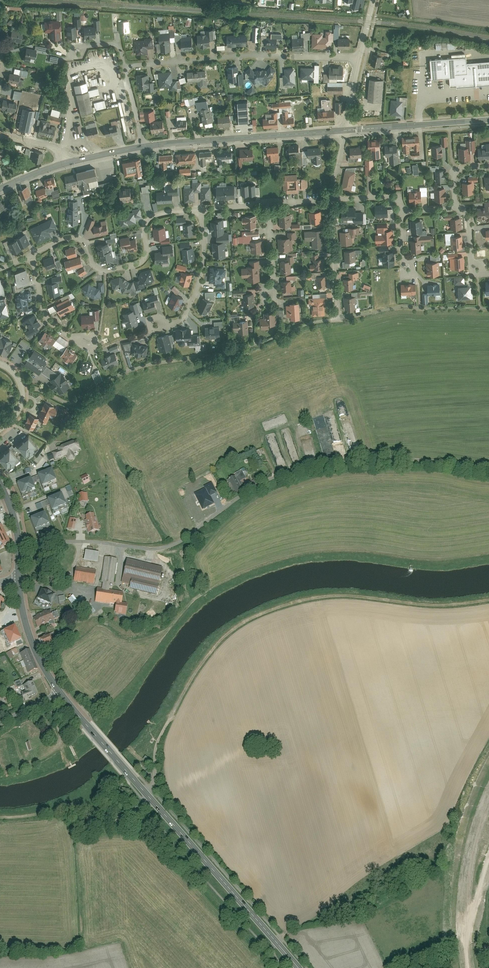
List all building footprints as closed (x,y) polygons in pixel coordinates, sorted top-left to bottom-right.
[(352,1),(351,7),(359,9),(361,0),(346,0),(352,1)] [(75,25),(66,26),(67,37),(76,37),(76,28),(80,28),(80,18),(75,18),(75,25)] [(92,26),(84,26),(84,37),(96,37),(96,29),(100,29),(99,19),(92,20),(92,26)] [(52,21),(44,21),(45,31),(50,31),(50,39),(60,38),(60,31),(61,31),(61,20),(52,20),(52,21)] [(119,21),(120,32),(130,32),(129,20),(119,21)] [(169,32),(159,33),(160,42),(157,43),(158,51),(171,50),(170,42),(171,42),(171,37),(175,37),(174,32),(174,28),(169,28),(169,32)] [(215,28),(206,29),(207,33),(197,34),(198,46),(211,46),(210,39),(216,38),(215,28)] [(12,30),(11,39),(21,41),(23,32),(12,30)] [(323,33),(312,33),(312,47),(331,48),(332,41),(334,41),(334,39),(334,33),(332,33),(332,30),(326,30),(326,36),(323,36),(323,33)] [(301,37),(292,38),(293,49),(305,48),(305,39),(310,39),(310,32),(301,33),(301,37)] [(238,34),(238,46),(249,45),(248,33),(238,34)] [(238,46),(238,34),(227,35),(228,46),(238,46)] [(267,34),(262,34),(261,44),(266,44),(266,47),(277,48),(278,37),(267,37),(267,34)] [(181,36),(182,45),(182,50),(193,50),(192,36),(181,36)] [(145,39),(135,40),(135,45),(134,45),(134,49),(135,49),(136,54),(148,54),(148,48),(154,47),(153,37),(145,37),(145,39)] [(338,40),(338,49),(350,49),(350,38),(339,38),(338,38),(338,40)] [(436,43),(436,50),(455,49),(455,42),(436,43)] [(36,49),(26,47),(24,61),(29,62),(30,57),(35,58),(35,56),(36,56),(37,51),(36,51),(36,49)] [(59,56),(50,54),(49,61),(58,63),(59,56)] [(374,55),(372,65),(382,67),(384,57),(374,55)] [(467,62),(467,56),(431,59),(432,78),(450,77),(450,86),(457,85),(457,87),(488,84),(488,60),(467,62)] [(238,65),(227,66),(228,80),(237,80),(237,83),(243,83),(242,72),(238,72),(238,65)] [(251,66),(246,71),(249,76),(248,77),(254,84),(257,81),(259,83),(260,82),(263,82),(264,83),(265,81),(268,83),(274,75),(273,75),(276,70),(270,65),(267,69),(263,69),(263,68),(258,68),(258,70),(254,70),(251,66)] [(301,68),(300,80),(314,81),(314,83),(319,84),(319,66),(314,66),(314,69),(301,68)] [(344,66),(330,66),(330,73),(324,73),(324,82),(328,82),(330,82),(330,78),(344,78),(344,66)] [(285,74),(283,74),(283,76),(279,76),(280,86),(283,85),(283,87),(291,87),(290,84),(296,83),(295,67),(285,68),(285,74)] [(19,78),(20,78),(21,76),(27,77),(28,70),(20,69),(19,74),(19,78)] [(206,70),(188,71),(188,82),(199,81),(199,86),(208,86),(207,79),(206,70)] [(172,71),(159,72),(160,87),(169,86),(169,90),(178,89),(178,88),(182,88),(180,83),(180,80),(172,80),(172,71)] [(19,74),(9,72),(8,80),(16,82),(16,84),(22,86),(24,79),(20,78),(19,78),(19,74)] [(149,74),(137,75),(137,83),(139,83),(139,87),(147,87),(147,92),(154,91),(154,81),(150,82),(149,74)] [(385,80),(370,79),(368,100),(383,101),(385,80)] [(86,82),(73,85),(80,114),(93,112),(92,107),(89,95),(88,88),(86,82)] [(336,93),(336,112),(343,112),(343,82),(330,82),(328,82),(328,93),(336,93)] [(98,86),(88,88),(89,95),(99,93),(98,86)] [(22,91),(14,90),(13,98),(20,99),(22,91)] [(194,96),(185,99),(185,101),(186,104),(186,105),(196,103),(196,101),(194,96)] [(391,100),(390,114),(401,116),(402,106),(407,106),(408,97),(400,97),(400,101),(391,100)] [(200,109),(203,122),(204,126),(213,124),(212,120),(214,120),(210,105),(211,105),(210,98),(196,101),(196,103),(197,109),(200,109)] [(331,98),(322,99),(322,108),(318,108),(318,120),(335,119),(335,109),(332,109),(331,98)] [(17,101),(3,99),(1,109),(15,111),(17,101)] [(94,106),(92,107),(93,112),(96,111),(96,110),(106,107),(105,100),(94,102),(94,106)] [(283,116),(284,125),(295,125),(295,116),(288,116),(288,110),(291,109),(291,102),(272,103),(272,108),(280,108),(280,113),(282,113),(282,116),(283,116)] [(237,105),(238,125),(249,124),(247,104),(237,105)] [(48,114),(47,120),(49,120),(59,122),(61,117),(59,116),(60,110),(52,108),(51,114),(48,114)] [(31,134),(35,112),(23,109),(19,131),(31,134)] [(155,119),(154,110),(139,112),(141,121),(155,119)] [(279,127),(278,112),(271,112),(271,117),(270,117),(270,118),(264,119),(264,128),(279,127)] [(231,113),(219,114),(219,123),(231,123),(231,113)] [(39,125),(38,133),(53,136),(55,127),(48,126),(49,120),(47,120),(41,118),(40,120),(39,125)] [(111,121),(112,126),(116,125),(117,127),(122,126),(120,119),(111,121)] [(187,119),(178,119),(178,128),(188,128),(187,119)] [(163,121),(151,122),(152,133),(158,132),(158,130),(164,130),(163,121)] [(112,126),(104,127),(106,135),(118,132),(117,127),(116,125),(112,126)] [(97,126),(86,128),(88,136),(98,134),(97,126)] [(419,136),(403,137),(404,152),(410,151),(410,146),(414,146),(415,150),(420,150),(419,136)] [(380,138),(368,139),(369,147),(372,147),(372,156),(381,155),(380,138)] [(467,146),(459,147),(460,159),(471,159),(470,151),(476,151),(475,139),(466,139),(467,146)] [(479,148),(479,158),(488,158),(488,144),(487,144),(487,147),(479,148)] [(398,145),(385,145),(386,156),(390,156),(391,163),(399,163),(398,145)] [(441,145),(432,145),(432,156),(443,156),(443,149),(441,149),(441,145)] [(279,147),(267,147),(268,160),(280,159),(279,147)] [(362,147),(351,148),(351,156),(351,157),(357,157),(363,157),(362,147)] [(237,155),(238,168),(242,167),(242,160),(254,159),(253,148),(240,149),(241,154),(237,155)] [(321,148),(308,148),(308,150),(309,157),(313,157),(314,163),(315,165),(318,166),(321,165),(322,163),(321,148)] [(34,150),(32,161),(42,163),(44,152),(34,150)] [(231,150),(217,151),(218,163),(222,163),(222,159),(232,158),(231,150)] [(200,152),(201,166),(206,166),(206,157),(212,157),(212,151),(200,152)] [(180,154),(176,154),(177,164),(195,163),(195,153),(191,153),(180,154)] [(145,155),(121,158),(124,185),(148,182),(145,155)] [(174,155),(160,155),(160,161),(163,161),(163,165),(167,164),(167,162),(174,162),(174,155)] [(439,165),(430,165),(431,170),(435,170),(436,181),(445,181),(444,169),(440,169),(439,165)] [(77,173),(65,175),(66,182),(67,185),(66,185),(67,191),(68,190),(69,198),(74,197),(73,191),(77,190),(78,195),(111,189),(110,181),(99,184),(96,167),(82,169),(77,171),(77,173)] [(345,170),(342,189),(352,190),(353,184),(354,184),(356,172),(355,172),(346,170),(345,170)] [(308,188),(307,178),(297,179),(297,174),(282,175),(283,195),(298,194),(298,189),(308,188)] [(57,185),(54,176),(44,179),(47,187),(47,188),(53,186),(57,185)] [(184,188),(185,202),(196,201),(195,191),(201,191),(202,201),(212,200),(211,185),(202,186),(202,181),(193,182),(193,187),(184,188)] [(469,181),(462,182),(463,193),(474,193),(473,181),(469,181)] [(157,192),(158,203),(174,202),(173,195),(180,194),(180,183),(168,184),(168,191),(157,192)] [(28,186),(19,190),(25,203),(33,200),(28,186)] [(45,187),(36,190),(39,199),(48,196),(48,194),(52,193),(51,191),(54,190),(53,186),(47,188),(47,187),(46,188),(45,187)] [(217,187),(217,199),(236,199),(235,186),(217,187)] [(436,188),(434,188),(434,189),(435,201),(447,200),(446,187),(436,188)] [(131,188),(120,189),(121,198),(132,197),(131,188)] [(414,191),(410,191),(410,201),(413,201),(413,202),(418,202),(418,201),(422,201),(422,196),(422,190),(420,190),(418,191),(418,190),(414,190),(414,191)] [(78,213),(78,200),(70,200),(70,207),(68,207),(68,216),(67,216),(67,221),(69,221),(69,223),(78,223),(78,218),(80,218),(80,213),(78,213)] [(478,217),(487,217),(488,221),(488,201),(485,201),(485,208),(478,208),(478,217)] [(375,205),(375,217),(389,216),(389,220),(394,220),(394,208),(387,208),(387,205),(375,205)] [(342,208),(343,219),(355,218),(355,222),(363,221),(362,213),(356,213),(356,207),(342,208)] [(120,214),(121,226),(130,225),(130,223),(136,223),(135,217),(142,216),(141,208),(133,209),(133,212),(120,214)] [(321,212),(310,213),(311,222),(322,222),(321,212)] [(291,213),(279,214),(280,226),(292,225),(292,224),(291,213)] [(454,214),(445,214),(445,219),(451,219),(451,229),(461,228),(461,216),(454,217),(454,214)] [(257,227),(257,215),(245,215),(245,218),(243,218),(243,223),(245,222),(246,227),(257,227)] [(89,218),(86,227),(92,229),(95,220),(89,218)] [(186,218),(177,218),(177,224),(183,224),(184,235),(194,234),(194,222),(187,222),(186,218)] [(52,219),(31,229),(38,243),(51,237),(49,231),(56,228),(52,219)] [(224,220),(211,221),(212,234),(225,233),(224,220)] [(411,220),(411,231),(418,231),(423,231),(423,230),(423,220),(411,220)] [(106,223),(94,225),(96,234),(108,232),(106,223)] [(388,223),(378,223),(378,234),(376,234),(376,242),(394,242),(393,227),(388,227),(388,223)] [(349,231),(341,231),(342,245),(354,244),(353,236),(356,236),(356,233),(359,233),(359,226),(349,227),(349,231)] [(166,227),(154,228),(155,240),(161,239),(162,244),(170,243),(170,238),(167,239),(166,227)] [(247,231),(247,235),(260,235),(259,230),(256,230),(255,227),(251,227),(251,231),(247,231)] [(17,238),(21,247),(30,243),(28,237),(31,236),(27,228),(23,230),(24,233),(17,237),(17,238)] [(306,230),(306,240),(313,240),(314,248),(324,247),(323,230),(306,230)] [(288,237),(279,237),(280,250),(293,249),(292,239),(297,238),(296,231),(287,231),(288,237)] [(111,238),(108,239),(109,243),(120,240),(119,236),(117,237),(116,232),(110,233),(111,238)] [(451,236),(455,235),(455,232),(445,233),(446,245),(452,244),(451,236)] [(229,234),(217,235),(217,242),(213,242),(213,257),(226,256),(225,243),(230,243),(229,234)] [(455,235),(451,236),(452,244),(452,248),(463,247),(463,235),(455,235)] [(130,236),(121,238),(123,248),(127,247),(128,251),(138,249),(136,240),(131,241),(130,236)] [(17,238),(9,243),(7,240),(3,242),(7,249),(10,248),(13,254),(22,249),(21,247),(17,238)] [(414,239),(411,239),(412,252),(416,252),(420,252),(420,251),(422,251),(421,241),(421,239),(414,239)] [(252,240),(251,240),(251,242),(251,252),(263,252),(263,240),(252,240)] [(108,242),(97,245),(99,254),(100,253),(110,251),(108,242)] [(183,250),(184,261),(194,260),(194,246),(190,247),(190,242),(181,243),(181,250),(183,250)] [(384,261),(384,265),(394,265),(394,261),(396,261),(396,254),(395,254),(394,249),(390,249),(390,245),(380,245),(380,250),(383,250),(383,261),(384,261)] [(75,246),(66,248),(68,258),(78,255),(75,246)] [(163,254),(156,254),(156,264),(170,264),(170,257),(174,256),(174,246),(163,247),(163,254)] [(356,250),(345,251),(345,261),(350,260),(356,260),(356,250)] [(110,251),(100,253),(102,261),(113,259),(114,259),(112,251),(110,251)] [(121,252),(117,253),(118,258),(114,259),(113,259),(114,263),(117,262),(118,264),(123,263),(121,252)] [(288,260),(280,261),(281,273),(292,272),(291,262),(294,262),(294,255),(297,255),(297,252),(288,253),(288,260)] [(459,255),(458,252),(449,253),(449,254),(443,254),(444,259),(449,259),(449,258),(450,258),(451,268),(465,267),(464,255),(459,255)] [(55,256),(44,259),(47,268),(57,265),(58,269),(63,267),(60,259),(56,260),(55,256)] [(81,256),(65,260),(67,269),(83,265),(81,256)] [(324,268),(323,258),(319,258),(314,258),(314,266),(312,266),(313,269),(324,268)] [(246,270),(241,270),(241,278),(247,278),(247,281),(260,281),(260,260),(250,261),(250,267),(246,267),(246,270)] [(431,261),(427,261),(427,269),(426,269),(426,275),(440,274),(439,261),(437,261),(431,261)] [(183,271),(179,282),(189,286),(193,274),(185,271),(187,266),(178,264),(176,269),(183,271)] [(84,266),(78,270),(82,276),(88,272),(84,266)] [(211,267),(209,282),(216,282),(216,286),(225,287),(225,282),(221,281),(222,276),(226,277),(227,268),(211,267)] [(27,269),(16,270),(19,284),(12,285),(14,292),(24,288),(23,283),(30,282),(28,273),(27,273),(27,269)] [(140,278),(134,280),(137,290),(145,287),(145,285),(152,283),(154,278),(151,269),(142,271),(140,276),(140,278)] [(350,277),(344,277),(344,289),(356,288),(356,284),(355,284),(354,278),(357,278),(357,272),(350,272),(350,277)] [(131,295),(137,293),(134,281),(130,282),(123,275),(111,279),(113,286),(115,285),(115,288),(119,287),(121,289),(122,293),(130,291),(131,295)] [(321,276),(317,276),(317,278),(317,287),(327,286),(327,275),(321,276)] [(56,281),(47,283),(48,291),(49,291),(50,296),(60,294),(58,283),(63,282),(62,276),(55,277),(56,281)] [(457,284),(465,284),(465,276),(455,276),(455,284),(457,284)] [(291,280),(282,280),(282,291),(292,290),(291,280)] [(105,291),(104,281),(98,282),(98,287),(97,287),(90,283),(90,282),(81,287),(85,293),(87,293),(91,297),(101,297),(101,292),(105,291)] [(412,283),(401,283),(402,293),(407,293),(407,294),(411,294),(412,294),(412,287),(412,283)] [(440,283),(428,284),(428,293),(428,294),(436,294),(436,293),(441,293),(440,283)] [(472,284),(465,284),(457,284),(458,298),(473,297),(472,284)] [(175,285),(172,288),(175,292),(174,293),(177,294),(181,290),(175,285)] [(33,300),(33,298),(31,289),(22,291),(22,293),(19,293),(19,294),(17,295),(17,296),(15,296),(18,311),(28,309),(27,301),(33,300)] [(215,291),(206,291),(206,298),(211,300),(212,298),(215,298),(215,291)] [(174,293),(173,292),(167,304),(178,309),(184,298),(177,294),(174,293)] [(246,293),(243,293),(244,297),(244,306),(254,306),(254,293),(246,293)] [(63,301),(57,304),(58,306),(57,307),(61,314),(62,315),(75,309),(75,307),(76,307),(73,299),(71,300),(70,297),(71,297),(69,294),(61,298),(63,301)] [(146,312),(157,309),(155,302),(160,300),(158,294),(155,294),(149,296),(151,300),(143,302),(146,312)] [(5,296),(0,297),(0,317),(1,315),(10,313),(7,300),(6,300),(5,296)] [(352,296),(344,296),(345,308),(349,308),(349,309),(354,309),(354,308),(357,308),(357,297),(356,296),(352,296)] [(206,298),(204,297),(198,309),(207,313),(213,301),(211,300),(206,298)] [(313,297),(309,298),(310,305),(312,305),(312,315),(325,315),(325,304),(326,304),(325,298),(325,297),(313,297)] [(290,304),(287,304),(287,315),(291,315),(292,318),(300,318),(300,301),(290,302),(290,304)] [(130,304),(132,310),(123,313),(125,322),(126,321),(127,326),(131,325),(131,326),(139,324),(136,313),(140,311),(138,302),(130,304)] [(58,310),(55,304),(48,308),(50,313),(58,310)] [(82,315),(83,327),(96,326),(95,319),(100,319),(99,309),(92,310),(92,314),(82,315)] [(276,315),(276,311),(264,312),(264,320),(261,320),(261,323),(262,323),(262,328),(269,328),(269,324),(276,323),(276,315)] [(36,314),(25,319),(30,330),(26,332),(28,336),(40,330),(38,326),(41,324),(36,314)] [(214,326),(206,326),(206,338),(221,337),(220,326),(223,326),(223,320),(214,321),(214,326)] [(248,332),(247,320),(241,320),(239,320),(239,321),(235,322),(234,322),(234,328),(239,328),(239,332),(248,332)] [(192,328),(176,329),(176,341),(180,341),(180,343),(185,343),(185,341),(189,341),(190,346),(196,346),(196,351),(201,351),(200,333),(193,333),(192,328)] [(45,331),(39,341),(50,348),(56,337),(45,331)] [(169,333),(157,336),(159,341),(158,342),(160,351),(173,348),(171,343),(169,334),(169,333)] [(60,335),(53,344),(63,351),(69,342),(60,335)] [(0,340),(0,351),(2,352),(6,353),(7,351),(10,352),(14,342),(10,341),(10,340),(3,337),(3,339),(1,339),(0,340)] [(148,345),(131,344),(130,352),(130,354),(136,355),(136,357),(141,357),(141,355),(147,356),(148,345)] [(67,347),(61,355),(71,363),(77,354),(67,347)] [(27,360),(24,365),(40,375),(42,372),(47,365),(45,364),(48,359),(34,349),(30,356),(28,355),(26,358),(27,360)] [(115,351),(101,357),(105,367),(119,361),(115,351)] [(82,361),(81,370),(83,370),(83,372),(89,372),(89,371),(92,372),(93,363),(82,361)] [(58,373),(47,365),(42,372),(51,378),(51,379),(54,383),(52,384),(54,387),(56,386),(60,393),(70,385),(61,371),(58,373)] [(99,369),(95,370),(96,371),(92,373),(96,383),(103,380),(99,369)] [(54,406),(45,401),(39,415),(40,416),(39,419),(47,422),(50,414),(54,416),(57,408),(54,406)] [(39,417),(29,413),(24,424),(33,429),(39,417)] [(38,446),(28,435),(17,445),(21,449),(27,456),(38,446)] [(51,453),(54,461),(67,456),(69,461),(75,459),(73,453),(82,450),(78,438),(60,445),(61,449),(51,453)] [(10,447),(0,455),(0,458),(8,467),(19,458),(14,452),(10,447)] [(52,469),(37,475),(43,489),(58,482),(52,469)] [(232,475),(234,479),(227,482),(233,495),(240,492),(238,489),(243,487),(241,482),(245,480),(241,471),(232,475)] [(31,479),(18,484),(23,497),(36,492),(31,479)] [(244,481),(248,488),(252,485),(249,479),(244,481)] [(205,488),(210,497),(216,493),(211,484),(205,487),(205,488)] [(205,488),(194,494),(203,511),(214,505),(210,497),(205,488)] [(61,493),(47,499),(53,514),(67,508),(61,493)] [(46,513),(32,519),(37,533),(51,527),(46,513)] [(94,513),(86,515),(88,526),(86,526),(88,533),(100,530),(96,517),(94,517),(94,513)] [(76,519),(70,518),(68,528),(74,530),(76,519)] [(0,525),(0,548),(11,543),(2,524),(0,525)] [(86,550),(84,560),(97,563),(99,552),(86,550)] [(127,604),(122,603),(123,591),(111,590),(112,584),(114,585),(117,559),(105,557),(101,582),(104,583),(104,588),(98,587),(96,602),(116,605),(115,614),(126,615),(127,604)] [(127,560),(122,582),(130,584),(129,589),(156,595),(163,568),(127,560)] [(76,568),(74,582),(94,584),(96,571),(76,568)] [(51,605),(56,595),(41,589),(37,599),(51,605)] [(34,619),(37,627),(49,622),(50,626),(55,624),(54,620),(60,618),(57,611),(51,613),(50,611),(36,616),(37,618),(34,619)] [(8,647),(21,640),(15,627),(1,633),(8,647)] [(39,639),(42,648),(54,643),(50,635),(39,639)] [(16,648),(7,653),(10,658),(19,653),(16,648)] [(29,650),(20,654),(28,673),(37,670),(29,650)] [(21,693),(24,701),(38,695),(32,681),(23,685),(26,691),(21,693)]
